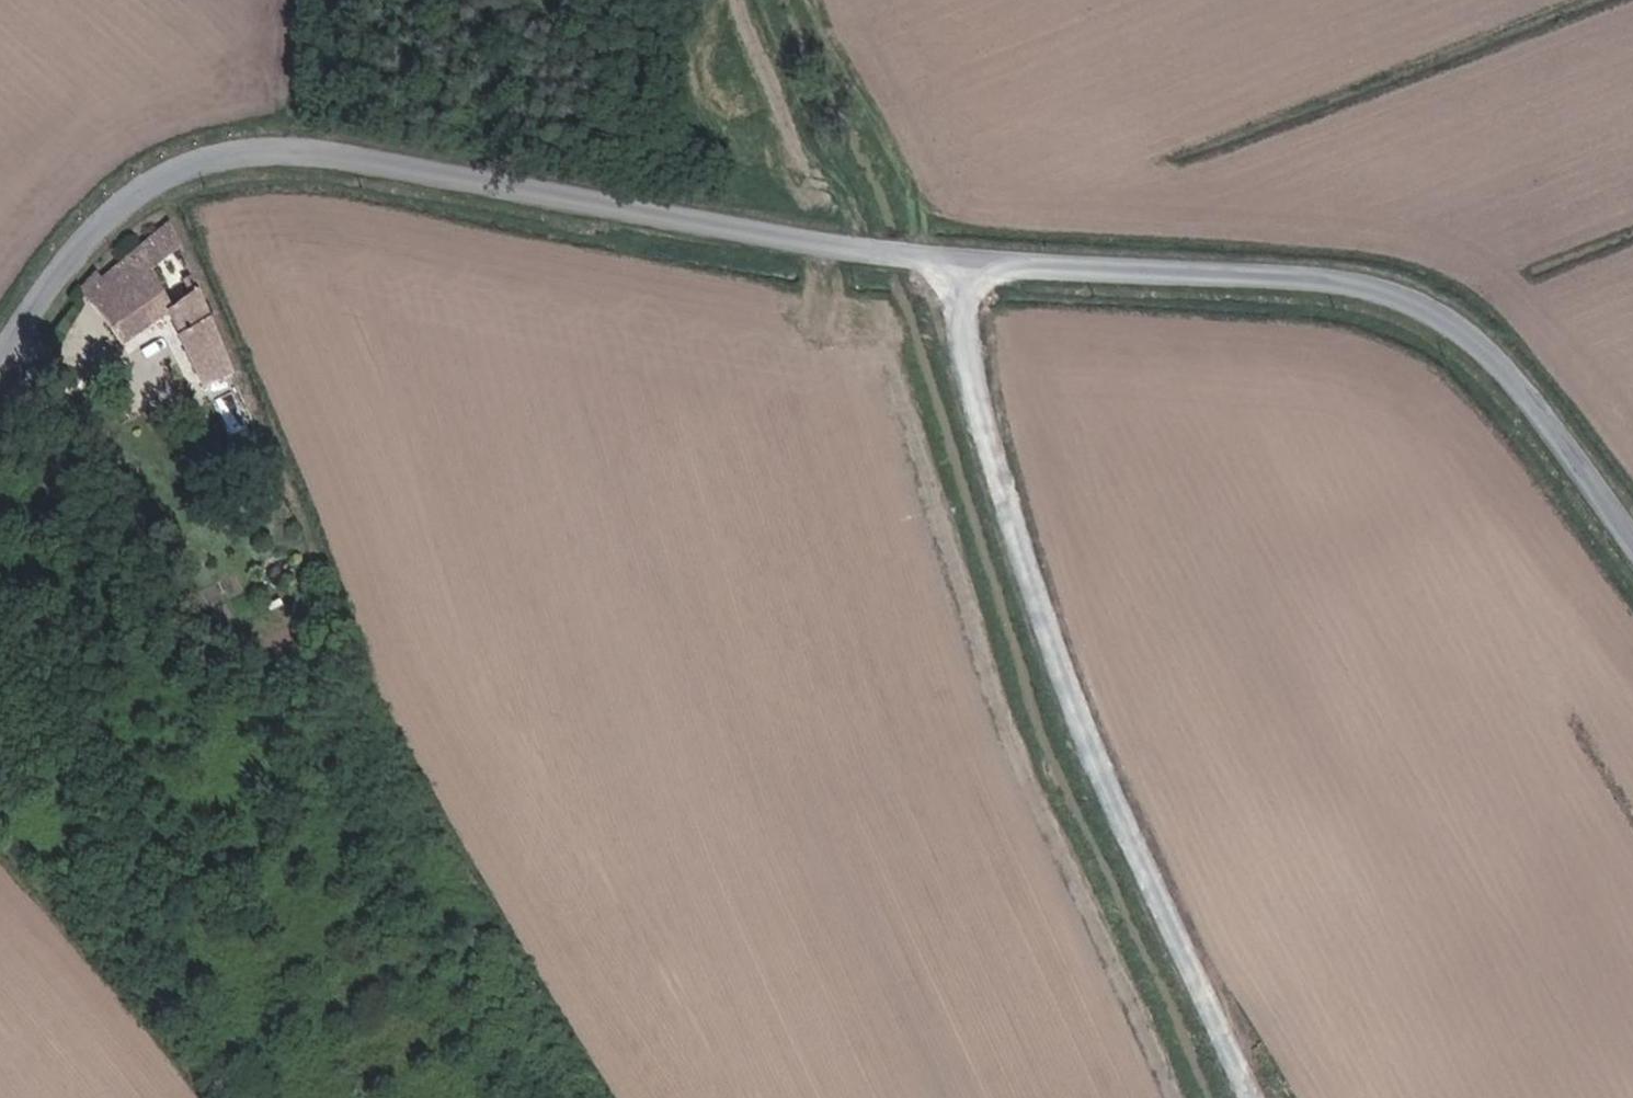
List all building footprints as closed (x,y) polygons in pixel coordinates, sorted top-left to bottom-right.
[(74,292),(114,342),(159,313),(196,390),(227,377),(157,225),(74,292)] [(264,457),(247,420),(232,427),(236,436),(224,442),(237,470),(264,457)]
